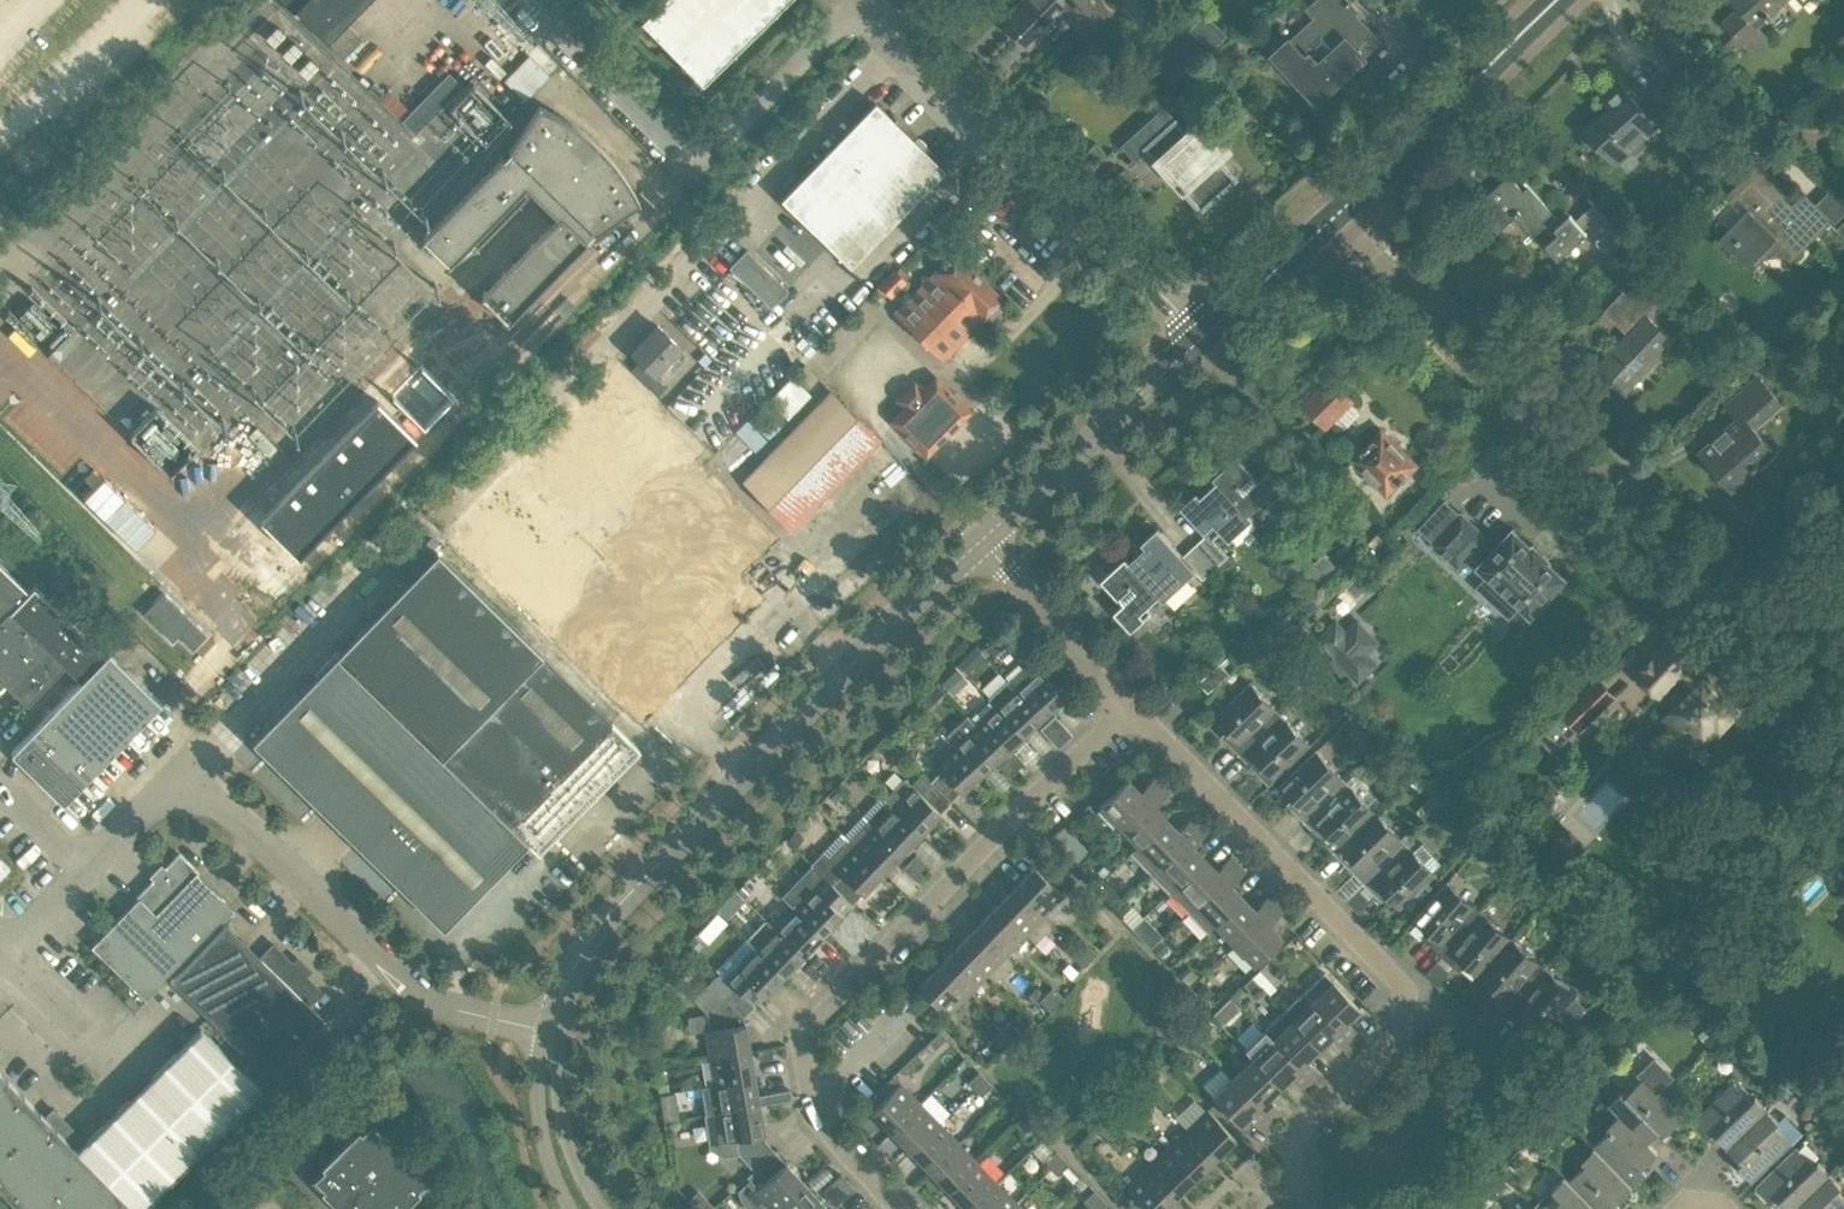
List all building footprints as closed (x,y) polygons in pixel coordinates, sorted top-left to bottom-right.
[(363,37),(348,23),(371,0),(284,0),(343,57),(363,37)] [(642,21),(702,82),(785,0),(663,0),(642,21)] [(1100,0),(1027,0),(1007,20),(1027,40),(1061,5),(1086,29),(1107,7),(1100,0)] [(1380,41),(1348,5),(1354,0),(1315,0),(1306,8),(1314,18),(1275,53),(1317,99),(1380,41)] [(1739,6),(1723,20),(1740,39),(1756,25),(1757,26),(1786,0),(1733,0),(1739,6)] [(1212,49),(1225,35),(1204,15),(1191,29),(1212,49)] [(1148,72),(1159,83),(1179,63),(1185,70),(1204,51),(1186,34),(1148,72)] [(1230,67),(1241,57),(1230,45),(1219,55),(1230,67)] [(1677,117),(1692,103),(1669,78),(1654,91),(1662,100),(1648,113),(1627,90),(1611,105),(1613,108),(1588,130),(1611,156),(1625,142),(1636,155),(1653,140),(1649,136),(1674,113),(1677,117)] [(1047,114),(1049,99),(1035,98),(1033,112),(1047,114)] [(944,170),(945,169),(875,101),(874,102),(875,102),(782,198),(781,199),(850,266),(942,171),(944,169),(944,170)] [(601,153),(588,140),(591,137),(586,133),(580,128),(573,122),(566,118),(561,115),(553,110),(546,106),(541,104),(512,146),(511,145),(509,147),(514,152),(507,160),(502,155),(425,233),(426,234),(427,233),(452,258),(451,259),(452,260),(471,240),(476,245),(475,246),(476,247),(533,189),(560,216),(553,223),(552,222),(484,291),(485,292),(486,291),(511,315),(510,316),(511,317),(588,239),(583,234),(590,226),(595,231),(597,230),(597,229),(638,199),(634,191),(631,186),(626,179),(622,172),(618,167),(613,160),(610,156),(604,150),(601,153)] [(1173,125),(1162,113),(1167,109),(1166,108),(1126,144),(1138,158),(1149,148),(1193,196),(1204,186),(1214,197),(1237,177),(1220,158),(1223,155),(1217,149),(1225,141),(1205,119),(1189,133),(1178,121),(1173,125)] [(1790,191),(1759,162),(1726,195),(1734,203),(1745,191),(1755,202),(1720,238),(1750,266),(1775,240),(1772,237),(1776,234),(1796,253),(1793,257),(1794,259),(1832,220),(1804,193),(1794,203),(1793,203),(1790,207),(1783,200),(1786,196),(1790,191)] [(1524,191),(1510,175),(1475,206),(1498,232),(1519,214),(1554,255),(1583,229),(1570,215),(1566,218),(1562,213),(1557,218),(1530,186),(1524,191)] [(1609,256),(1627,239),(1595,203),(1581,216),(1601,238),(1597,242),(1609,256)] [(772,306),(789,289),(747,248),(730,265),(772,306)] [(994,315),(1003,306),(999,302),(1004,297),(955,250),(896,311),(945,358),(990,312),(994,315)] [(891,295),(906,279),(895,268),(880,284),(891,295)] [(1628,388),(1675,339),(1649,315),(1658,306),(1633,282),(1607,310),(1632,334),(1619,348),(1617,347),(1602,363),(1628,388)] [(659,395),(669,385),(664,380),(688,355),(681,348),(682,347),(659,324),(633,350),(642,359),(632,369),(659,395)] [(407,353),(315,442),(359,481),(452,390),(422,365),(407,353)] [(791,375),(766,399),(785,418),(809,393),(805,389),(791,375)] [(936,376),(892,420),(927,455),(971,410),(936,376)] [(1733,487),(1775,449),(1755,427),(1782,403),(1759,376),(1727,405),(1738,417),(1701,451),(1733,487)] [(1327,426),(1331,422),(1354,400),(1331,377),(1305,404),(1327,426)] [(882,439),(831,389),(742,480),(793,531),(882,439)] [(759,406),(747,418),(767,438),(779,426),(759,406)] [(746,419),(734,432),(754,451),(766,439),(746,419)] [(1388,493),(1417,464),(1383,430),(1354,459),(1388,493)] [(735,434),(715,454),(727,466),(747,446),(735,434)] [(1261,479),(1239,455),(1215,477),(1219,481),(1219,480),(1250,514),(1251,513),(1262,503),(1266,508),(1287,489),(1270,470),(1261,479)] [(1219,480),(1219,481),(1203,496),(1199,492),(1183,506),(1208,534),(1197,545),(1217,567),(1230,556),(1214,538),(1223,531),(1231,540),(1255,518),(1251,513),(1250,514),(1219,480)] [(1568,575),(1550,558),(1552,556),(1534,539),(1532,542),(1514,525),(1492,549),(1483,540),(1488,535),(1461,510),(1432,541),(1459,566),(1471,553),(1480,561),(1478,564),(1506,590),(1494,602),(1509,616),(1520,604),(1532,614),(1568,575)] [(1185,555),(1159,528),(1143,542),(1147,546),(1131,561),(1131,562),(1161,595),(1161,596),(1165,600),(1189,579),(1181,569),(1189,562),(1205,579),(1217,567),(1197,545),(1185,555)] [(612,721),(439,552),(388,604),(337,654),(253,740),(443,926),(528,840),(536,848),(636,745),(612,721)] [(1318,586),(1339,567),(1326,553),(1305,572),(1318,586)] [(1133,630),(1154,611),(1150,606),(1161,596),(1161,595),(1131,562),(1131,561),(1127,557),(1103,579),(1125,603),(1116,611),(1133,630)] [(0,561),(0,689),(2,691),(9,684),(28,702),(67,662),(83,678),(12,752),(64,802),(161,702),(109,651),(104,656),(33,587),(30,591),(0,561)] [(163,593),(144,613),(172,641),(179,634),(193,647),(206,634),(163,593)] [(1347,631),(1337,620),(1321,636),(1359,676),(1375,661),(1365,651),(1347,631)] [(1703,679),(1688,665),(1696,656),(1674,636),(1637,675),(1659,696),(1680,674),(1695,688),(1668,717),(1684,733),(1691,725),(1705,737),(1717,724),(1721,727),(1737,710),(1704,679),(1703,679)] [(1004,646),(997,638),(987,648),(993,655),(1004,646)] [(966,656),(959,662),(967,671),(974,665),(966,656)] [(1210,692),(1231,673),(1221,662),(1200,681),(1210,692)] [(1043,716),(1065,696),(1037,666),(1016,685),(1016,686),(1043,716)] [(957,667),(942,680),(953,692),(968,678),(957,667)] [(1616,695),(1599,677),(1564,711),(1564,712),(1541,734),(1556,749),(1579,727),(1580,729),(1616,695)] [(1043,716),(1016,686),(1016,685),(1009,678),(989,698),(995,705),(996,704),(1024,734),(1043,716)] [(1176,703),(1191,689),(1182,678),(1166,693),(1176,703)] [(1240,753),(1282,713),(1252,682),(1217,716),(1230,730),(1223,736),(1240,753)] [(1003,753),(1024,734),(996,704),(995,705),(975,723),(1003,753)] [(1271,784),(1277,778),(1312,745),(1282,713),(1240,753),(1271,784)] [(1066,741),(1073,734),(1055,714),(1048,721),(1066,741)] [(975,723),(967,715),(947,733),(955,742),(955,741),(983,771),(996,760),(1010,776),(1017,769),(1008,758),(1003,753),(975,723)] [(1357,724),(1350,716),(1336,729),(1343,737),(1357,724)] [(1059,747),(1066,741),(1048,721),(1041,728),(1059,747)] [(952,801),(962,791),(983,771),(955,741),(955,742),(934,761),(942,770),(931,781),(952,801)] [(1384,746),(1381,749),(1372,757),(1380,766),(1392,755),(1384,746)] [(1306,821),(1348,781),(1317,750),(1282,784),(1295,797),(1289,803),(1306,821)] [(1017,769),(1025,762),(1015,752),(1008,758),(1017,769)] [(931,781),(923,772),(912,783),(905,777),(886,797),(922,832),(952,801),(931,781)] [(1153,793),(1162,784),(1155,777),(1146,786),(1153,793)] [(1120,825),(1148,798),(1128,778),(1100,805),(1120,825)] [(1306,821),(1323,839),(1336,852),(1377,812),(1348,781),(1306,821)] [(1161,801),(1170,793),(1162,784),(1153,793),(1161,801)] [(829,799),(839,808),(847,799),(837,790),(829,799)] [(902,852),(922,832),(886,797),(883,794),(863,815),(902,852)] [(1139,844),(1142,840),(1166,817),(1148,798),(1120,825),(1139,844)] [(1336,852),(1366,883),(1407,843),(1377,812),(1336,852)] [(883,872),(902,852),(863,815),(844,834),(883,872)] [(1151,872),(1200,824),(1193,816),(1179,830),(1166,817),(1142,840),(1139,844),(1131,852),(1151,872)] [(1170,892),(1205,858),(1194,846),(1208,832),(1200,824),(1151,872),(1170,892)] [(1049,839),(1073,864),(1086,853),(1062,828),(1049,839)] [(883,872),(844,834),(842,831),(811,863),(813,865),(814,864),(854,902),(883,872)] [(803,838),(796,832),(789,839),(796,845),(803,838)] [(1554,834),(1539,851),(1565,874),(1580,858),(1554,834)] [(1415,850),(1407,843),(1366,883),(1383,900),(1389,894),(1402,908),(1416,895),(1431,881),(1438,874),(1434,870),(1442,863),(1422,843),(1415,850)] [(147,998),(168,976),(234,908),(198,873),(200,871),(180,852),(137,896),(139,898),(93,945),(147,998)] [(921,870),(928,863),(917,853),(910,860),(921,870)] [(1229,872),(1238,863),(1231,856),(1222,865),(1229,872)] [(11,868),(1,858),(0,859),(0,879),(11,868)] [(1188,911),(1224,877),(1205,858),(1170,892),(1188,911)] [(1512,875),(1517,869),(1505,858),(1495,869),(1507,880),(1512,875)] [(914,877),(921,870),(910,860),(903,867),(914,877)] [(766,875),(771,869),(765,862),(759,868),(766,875)] [(1237,880),(1246,872),(1238,863),(1229,872),(1237,880)] [(794,905),(823,934),(854,902),(814,864),(813,865),(783,896),(794,906),(794,905)] [(1035,866),(1015,886),(1045,914),(1065,894),(1035,866)] [(1517,879),(1520,878),(1524,874),(1517,869),(1512,875),(1517,879)] [(1216,924),(1243,897),(1224,877),(1188,911),(1208,931),(1216,924)] [(1103,881),(1095,890),(1113,908),(1121,899),(1103,881)] [(1434,884),(1431,881),(1416,895),(1420,899),(1434,884)] [(1443,954),(1481,910),(1448,882),(1416,919),(1430,931),(1425,938),(1443,954)] [(752,889),(745,883),(739,890),(745,896),(752,889)] [(1026,934),(1045,914),(1015,886),(999,903),(996,906),(1026,934)] [(1549,900),(1558,907),(1564,900),(1555,892),(1549,900)] [(1267,912),(1276,903),(1269,895),(1260,904),(1267,912)] [(1235,943),(1262,917),(1243,897),(1216,924),(1235,943)] [(1275,920),(1284,911),(1276,903),(1267,912),(1275,920)] [(804,954),(823,934),(794,905),(794,906),(774,926),(804,954)] [(1007,954),(1026,934),(996,906),(977,926),(1007,954)] [(1481,975),(1513,939),(1481,910),(1443,954),(1461,970),(1467,963),(1481,975)] [(1133,928),(1151,948),(1163,937),(1144,917),(1133,928)] [(1255,964),(1283,938),(1262,917),(1235,943),(1255,964)] [(804,954),(774,926),(767,919),(748,939),(755,945),(756,945),(785,973),(804,954)] [(262,956),(227,922),(172,979),(270,1075),(326,1018),(308,1002),(321,989),(274,943),(262,956)] [(987,974),(1007,954),(977,926),(958,946),(987,974)] [(1105,943),(1112,936),(1105,930),(1099,937),(1105,943)] [(690,939),(688,941),(698,950),(704,944),(694,935),(690,939)] [(754,947),(745,938),(728,956),(737,964),(735,966),(744,974),(734,985),(754,1005),(785,973),(756,945),(755,945),(754,947)] [(1508,1010),(1546,967),(1513,939),(1481,975),(1495,987),(1489,994),(1508,1010)] [(1090,958),(1096,952),(1085,942),(1079,947),(1090,958)] [(1161,955),(1167,949),(1160,942),(1154,948),(1161,955)] [(968,994),(987,974),(958,946),(939,965),(968,994)] [(1083,966),(1090,958),(1079,947),(1072,955),(1083,966)] [(822,972),(829,965),(819,954),(812,962),(822,972)] [(815,979),(822,972),(812,962),(805,969),(815,979)] [(1077,972),(1069,964),(1063,970),(1071,978),(1077,972)] [(948,1014),(968,994),(939,965),(919,986),(948,1014)] [(1546,1032),(1560,1016),(1571,1026),(1587,1011),(1574,1000),(1578,996),(1546,967),(1508,1010),(1526,1026),(1532,1020),(1546,1032)] [(1197,977),(1189,968),(1180,976),(1188,985),(1197,977)] [(730,988),(716,974),(693,998),(707,1012),(710,1028),(706,1029),(710,1057),(751,1050),(745,1015),(754,1005),(734,985),(730,988)] [(669,989),(675,979),(668,975),(662,985),(669,989)] [(1340,1027),(1360,1008),(1333,980),(1313,1000),(1340,1027)] [(1204,984),(1198,991),(1207,1000),(1214,994),(1204,984)] [(1039,1000),(1046,992),(1038,985),(1028,995),(1036,1002),(1039,1000)] [(1057,1003),(1063,997),(1052,986),(1046,992),(1057,1003)] [(1050,1010),(1057,1003),(1046,992),(1039,1000),(1050,1010)] [(1303,992),(1284,1010),(1320,1046),(1332,1035),(1337,1040),(1345,1049),(1353,1041),(1345,1032),(1340,1027),(1313,1000),(1312,1000),(1303,992)] [(130,993),(124,999),(135,1009),(141,1003),(130,993)] [(1314,1080),(1321,1072),(1308,1058),(1320,1046),(1284,1010),(1265,1029),(1314,1080)] [(1008,1021),(1002,1028),(1013,1038),(1019,1032),(1008,1021)] [(1353,1041),(1361,1034),(1352,1025),(1345,1032),(1353,1041)] [(1711,1045),(1720,1037),(1709,1026),(1701,1034),(1711,1045)] [(263,1090),(202,1027),(78,1149),(0,1069),(0,1188),(21,1208),(142,1208),(263,1090)] [(1002,1028),(996,1034),(1007,1044),(1013,1038),(1002,1028)] [(1314,1080),(1265,1029),(1244,1048),(1253,1057),(1280,1084),(1292,1073),(1306,1087),(1314,1080)] [(936,1048),(947,1037),(941,1030),(929,1041),(936,1048)] [(1353,1041),(1345,1049),(1343,1051),(1349,1057),(1359,1048),(1353,1041)] [(1182,1051),(1175,1042),(1164,1052),(1172,1060),(1182,1051)] [(759,1059),(774,1057),(772,1047),(758,1049),(759,1059)] [(715,1085),(755,1078),(751,1050),(710,1057),(715,1085)] [(1163,1053),(1154,1062),(1158,1067),(1165,1067),(1171,1061),(1163,1053)] [(1685,1118),(1659,1091),(1675,1076),(1656,1056),(1640,1071),(1646,1077),(1627,1095),(1623,1091),(1610,1103),(1620,1114),(1621,1113),(1649,1142),(1650,1142),(1659,1133),(1664,1138),(1685,1118)] [(1260,1103),(1280,1084),(1253,1057),(1234,1076),(1260,1103)] [(1231,1078),(1221,1067),(1203,1085),(1213,1095),(1213,1096),(1239,1123),(1252,1111),(1266,1125),(1274,1118),(1265,1108),(1265,1109),(1260,1103),(1234,1076),(1231,1078)] [(1797,1089),(1805,1082),(1794,1069),(1786,1077),(1797,1089)] [(1148,1088),(1154,1081),(1144,1070),(1137,1076),(1148,1088)] [(975,1089),(986,1078),(979,1071),(968,1082),(975,1089)] [(1321,1072),(1314,1080),(1319,1085),(1327,1078),(1321,1072)] [(1141,1094),(1148,1088),(1137,1076),(1130,1083),(1141,1094)] [(704,1114),(760,1104),(755,1078),(715,1085),(699,1088),(704,1114)] [(981,1095),(992,1085),(986,1078),(975,1089),(981,1095)] [(892,1130),(921,1102),(901,1081),(872,1110),(892,1130)] [(1678,1082),(1669,1091),(1678,1101),(1688,1091),(1678,1082)] [(1753,1100),(1735,1082),(1695,1121),(1714,1142),(1720,1137),(1729,1147),(1769,1109),(1757,1097),(1753,1100)] [(659,1095),(669,1093),(668,1084),(658,1085),(659,1095)] [(767,1103),(781,1101),(779,1091),(765,1093),(767,1103)] [(1274,1118),(1282,1110),(1273,1101),(1265,1108),(1274,1118)] [(911,1150),(940,1122),(921,1102),(892,1130),(911,1150)] [(719,1154),(738,1151),(738,1152),(754,1169),(755,1170),(776,1150),(766,1139),(760,1104),(704,1114),(709,1148),(719,1154)] [(1018,1123),(1030,1112),(1023,1105),(1011,1116),(1018,1123)] [(1215,1158),(1236,1138),(1208,1108),(1187,1128),(1215,1158)] [(1754,1182),(1794,1143),(1776,1125),(1780,1121),(1769,1109),(1729,1147),(1739,1157),(1734,1162),(1754,1182)] [(1037,1143),(1048,1132),(1030,1112),(1018,1123),(1037,1143)] [(1113,1131),(1120,1125),(1110,1113),(1102,1120),(1113,1131)] [(1621,1113),(1620,1114),(1609,1125),(1613,1129),(1594,1147),(1595,1148),(1596,1147),(1634,1187),(1649,1172),(1644,1167),(1660,1152),(1650,1142),(1649,1142),(1621,1113)] [(373,1120),(362,1131),(360,1128),(323,1165),(325,1167),(314,1177),(325,1188),(322,1190),(341,1208),(403,1208),(421,1191),(419,1189),(430,1179),(419,1168),(422,1166),(385,1129),(383,1131),(373,1120)] [(1106,1138),(1113,1131),(1102,1120),(1096,1127),(1106,1138)] [(930,1170),(959,1142),(940,1122),(911,1150),(930,1170)] [(1196,1177),(1215,1158),(1187,1128),(1167,1147),(1196,1177)] [(949,1190),(979,1161),(959,1142),(930,1170),(949,1190)] [(1176,1196),(1196,1177),(1167,1147),(1147,1167),(1176,1196)] [(1629,1202),(1624,1197),(1634,1187),(1596,1147),(1595,1148),(1584,1159),(1588,1163),(1570,1180),(1597,1208),(1621,1208),(1629,1202)] [(1798,1147),(1757,1186),(1777,1207),(1782,1202),(1789,1208),(1795,1208),(1831,1174),(1820,1161),(1816,1165),(1798,1147)] [(776,1150),(755,1170),(754,1169),(747,1175),(750,1179),(738,1190),(742,1200),(748,1208),(775,1208),(805,1182),(776,1150)] [(1051,1168),(1063,1157),(1055,1150),(1045,1161),(1051,1168)] [(1058,1175),(1069,1164),(1063,1157),(1051,1168),(1058,1175)] [(998,1181),(979,1161),(949,1190),(968,1208),(969,1208),(998,1181)] [(1176,1196),(1147,1167),(1127,1186),(1149,1208),(1162,1208),(1176,1196)] [(829,1197),(848,1180),(841,1173),(822,1190),(829,1197)] [(1491,1182),(1500,1191),(1509,1183),(1499,1173),(1491,1182)] [(1839,1190),(1843,1186),(1831,1174),(1795,1208),(1843,1208),(1843,1195),(1839,1190)] [(1570,1180),(1566,1176),(1553,1188),(1557,1192),(1540,1208),(1597,1208),(1570,1180)] [(836,1205),(846,1195),(855,1187),(848,1180),(829,1197),(836,1205)] [(1017,1201),(998,1181),(969,1208),(1009,1208),(1017,1201)] [(824,1202),(805,1182),(775,1208),(816,1208),(824,1202)] [(1089,1208),(1101,1197),(1094,1189),(1081,1200),(1089,1208)] [(1106,1203),(1101,1197),(1089,1208),(1100,1208),(1106,1203)] [(1477,1206),(1471,1199),(1461,1208),(1474,1208),(1477,1206)]
